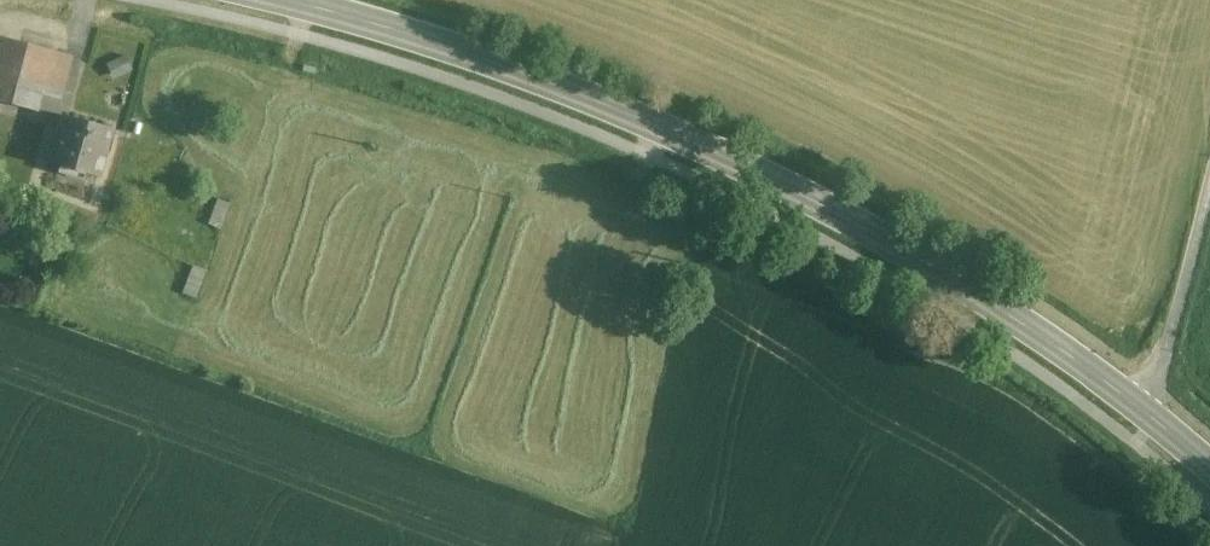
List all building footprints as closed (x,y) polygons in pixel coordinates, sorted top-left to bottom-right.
[(0,37),(0,100),(33,108),(41,79),(49,49),(0,37)] [(69,54),(49,49),(41,79),(62,84),(69,54)] [(62,84),(41,79),(37,94),(58,99),(62,84)] [(113,129),(65,115),(56,145),(53,144),(47,164),(97,179),(113,129)] [(217,199),(208,225),(219,229),(229,203),(217,199)] [(193,266),(182,294),(194,298),(204,271),(193,266)]
